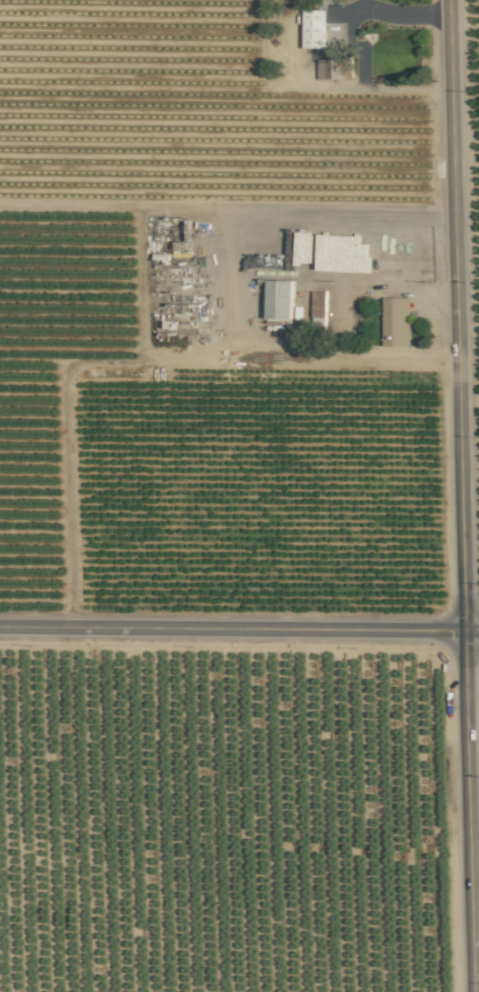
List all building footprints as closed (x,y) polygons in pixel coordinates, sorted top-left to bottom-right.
[(324,10),(304,10),(303,48),(323,48),(324,10)] [(293,280),(267,280),(266,318),(292,319),(293,280)] [(326,317),(327,291),(312,291),(311,317),(326,317)] [(408,347),(409,298),(382,297),(381,346),(408,347)]
